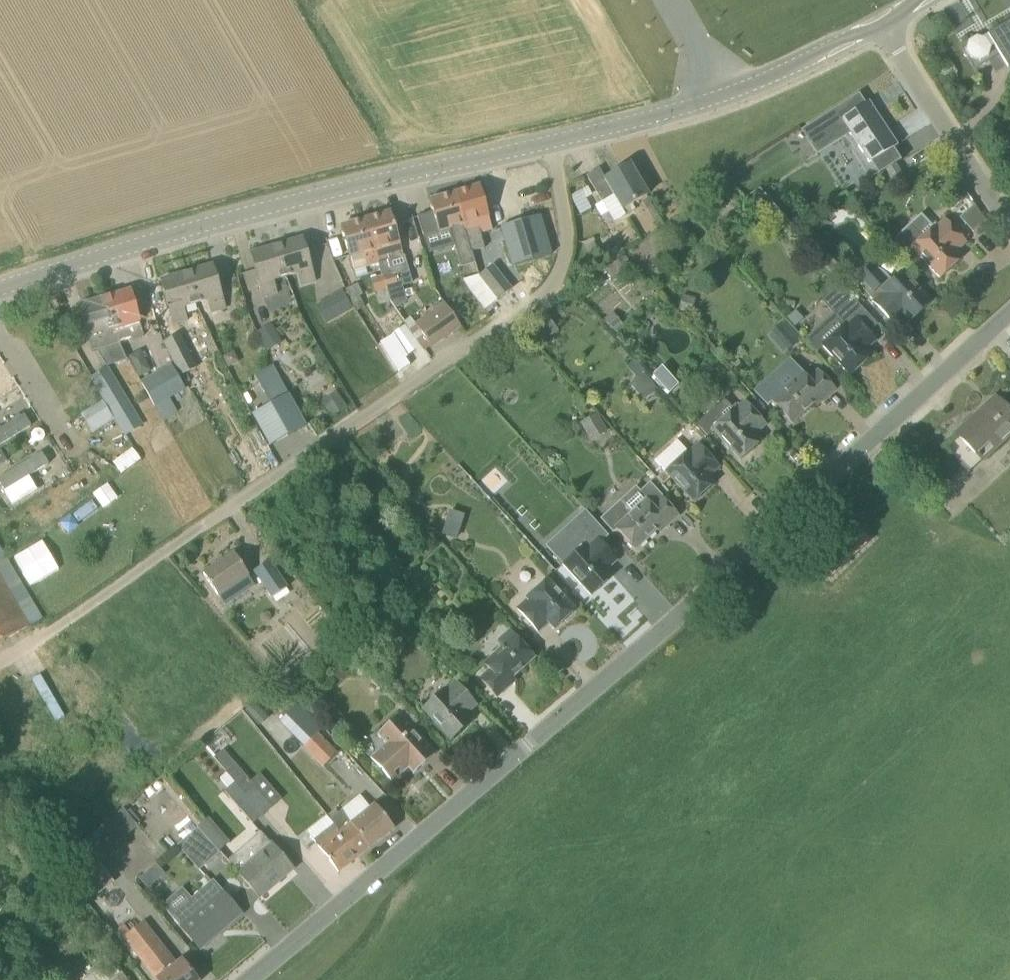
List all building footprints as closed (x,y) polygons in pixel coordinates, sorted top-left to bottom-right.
[(989,36),(990,37),(986,39),(971,35),(969,41),(961,46),(975,70),(1001,55),(1009,68),(1009,67),(1009,23),(989,36)] [(872,106),(868,108),(862,98),(804,135),(820,160),(853,139),(872,169),(876,166),(883,177),(879,179),(880,181),(889,176),(898,170),(904,166),(896,153),(901,150),(872,106)] [(623,210),(648,195),(631,165),(606,179),(600,168),(587,176),(602,202),(614,195),(623,210)] [(896,188),(906,182),(898,170),(889,176),(896,188)] [(468,238),(472,249),(472,251),(485,248),(481,234),(493,230),(480,186),(455,194),(468,238)] [(430,201),(439,231),(443,245),(468,238),(455,194),(430,201)] [(973,232),(973,233),(986,221),(979,210),(966,222),(974,231),(973,232)] [(391,212),(366,220),(375,250),(379,264),(404,257),(391,212)] [(552,255),(540,215),(501,227),(513,266),(552,255)] [(934,227),(923,237),(916,229),(907,229),(892,243),(903,256),(912,248),(940,278),(962,258),(957,252),(967,243),(945,219),(935,228),(934,227)] [(368,267),(379,264),(375,250),(366,220),(341,227),(348,250),(351,259),(364,255),(368,267)] [(593,238),(583,242),(589,254),(599,249),(593,238)] [(303,239),(277,246),(287,278),(300,274),(303,286),(316,282),(303,239)] [(287,278),(277,246),(251,254),(264,298),(278,293),(275,281),(287,278)] [(472,251),(472,249),(461,253),(471,291),(486,310),(498,300),(480,275),(472,251)] [(493,265),(480,275),(498,300),(512,289),(493,265)] [(213,266),(187,273),(197,305),(211,300),(215,314),(227,310),(213,266)] [(904,271),(893,281),(883,271),(879,270),(876,270),(873,270),(869,271),(866,273),(864,276),(863,279),(862,283),(862,286),(863,289),(873,301),(895,325),(904,316),(910,322),(932,302),(904,271)] [(393,271),(382,275),(387,290),(399,287),(393,271)] [(197,305),(187,273),(162,281),(174,324),(189,320),(185,308),(197,305)] [(371,278),(376,294),(387,290),(382,275),(371,278)] [(346,290),(356,309),(365,304),(360,296),(363,294),(357,284),(346,290)] [(132,338),(144,334),(131,290),(105,298),(115,329),(128,325),(132,338)] [(353,309),(343,291),(327,300),(338,318),(353,309)] [(404,291),(389,296),(390,301),(396,308),(407,301),(404,291)] [(684,296),(680,311),(691,314),(695,299),(684,296)] [(115,329),(105,298),(79,306),(93,351),(107,346),(103,333),(115,329)] [(461,326),(445,303),(415,323),(431,346),(461,326)] [(855,317),(846,325),(835,312),(806,338),(819,353),(825,348),(850,376),(873,356),(867,350),(877,341),(855,317)] [(767,337),(784,355),(801,340),(784,321),(767,337)] [(256,331),(266,349),(279,341),(269,324),(256,331)] [(406,326),(393,336),(408,355),(421,346),(406,326)] [(181,334),(164,342),(180,376),(197,368),(181,334)] [(139,376),(152,369),(141,349),(128,356),(139,376)] [(268,353),(277,368),(284,365),(275,349),(268,353)] [(142,382),(146,389),(155,406),(185,390),(172,365),(142,382)] [(293,381),(284,365),(278,369),(286,385),(293,381)] [(668,392),(681,381),(669,367),(656,378),(668,392)] [(109,369),(92,379),(110,410),(111,409),(120,424),(134,416),(126,401),(127,400),(109,369)] [(803,373),(785,390),(779,383),(766,395),(793,424),(819,400),(822,402),(836,390),(818,370),(808,379),(803,373)] [(645,399),(657,388),(643,373),(632,384),(645,399)] [(306,426),(288,394),(253,414),(271,446),(306,426)] [(982,461),(1009,436),(1009,414),(995,398),(957,433),(959,436),(947,447),(970,472),(982,461)] [(101,402),(80,416),(92,436),(114,422),(101,402)] [(708,437),(714,431),(741,460),(763,440),(757,435),(767,426),(745,402),(735,409),(724,420),(718,414),(710,413),(697,425),(708,437)] [(0,416),(0,443),(32,422),(19,403),(0,416)] [(593,442),(607,434),(596,415),(582,423),(593,442)] [(698,443),(688,452),(677,440),(655,460),(694,503),(716,483),(711,477),(720,468),(698,443)] [(0,483),(0,487),(10,504),(61,475),(49,455),(0,483)] [(114,495),(107,486),(95,494),(102,504),(114,495)] [(614,533),(617,530),(636,550),(662,526),(666,529),(679,516),(661,497),(652,505),(640,493),(626,505),(622,501),(601,520),(614,533)] [(361,505),(351,516),(360,525),(371,514),(361,505)] [(442,517),(437,533),(452,538),(457,522),(442,517)] [(586,545),(563,565),(591,596),(614,576),(608,569),(618,561),(596,537),(586,545)] [(48,539),(17,557),(33,585),(64,567),(48,539)] [(204,574),(225,606),(256,585),(235,553),(204,574)] [(271,560),(254,572),(272,598),(289,587),(271,560)] [(31,626),(0,572),(0,643),(31,626)] [(555,629),(577,609),(549,578),(527,598),(527,599),(518,608),(539,632),(549,623),(555,629)] [(490,669),(480,678),(498,697),(512,685),(509,682),(536,658),(515,635),(485,663),(490,669)] [(372,681),(380,690),(386,684),(378,675),(372,681)] [(455,680),(423,709),(451,740),(473,720),(468,714),(477,705),(455,680)] [(264,711),(256,701),(245,711),(254,721),(264,711)] [(436,754),(400,714),(378,734),(387,744),(371,759),(393,782),(409,768),(414,774),(436,754)] [(318,733),(304,747),(324,768),(338,753),(318,733)] [(226,772),(236,764),(224,750),(214,758),(226,772)] [(273,806),(252,782),(236,764),(226,772),(235,783),(242,790),(263,815),(273,806)] [(263,815),(242,790),(235,783),(225,791),(253,823),(263,815)] [(335,824),(359,857),(395,828),(376,804),(353,823),(343,810),(331,819),(335,824)] [(335,824),(318,837),(314,840),(339,872),(359,857),(335,824)] [(122,848),(114,838),(105,827),(78,848),(68,856),(84,878),(100,865),(122,848)] [(198,829),(178,847),(200,871),(220,854),(198,829)] [(263,832),(229,861),(260,897),(294,868),(263,832)] [(153,884),(144,874),(139,878),(148,888),(153,884)] [(213,881),(205,888),(192,900),(182,889),(163,905),(200,949),(213,938),(210,935),(216,931),(218,933),(242,913),(223,891),(213,881)] [(116,893),(109,894),(106,901),(110,907),(117,906),(121,899),(116,893)] [(130,933),(124,937),(156,979),(157,979),(199,979),(183,959),(177,963),(144,922),(130,933)] [(113,961),(86,979),(127,979),(113,961)]
